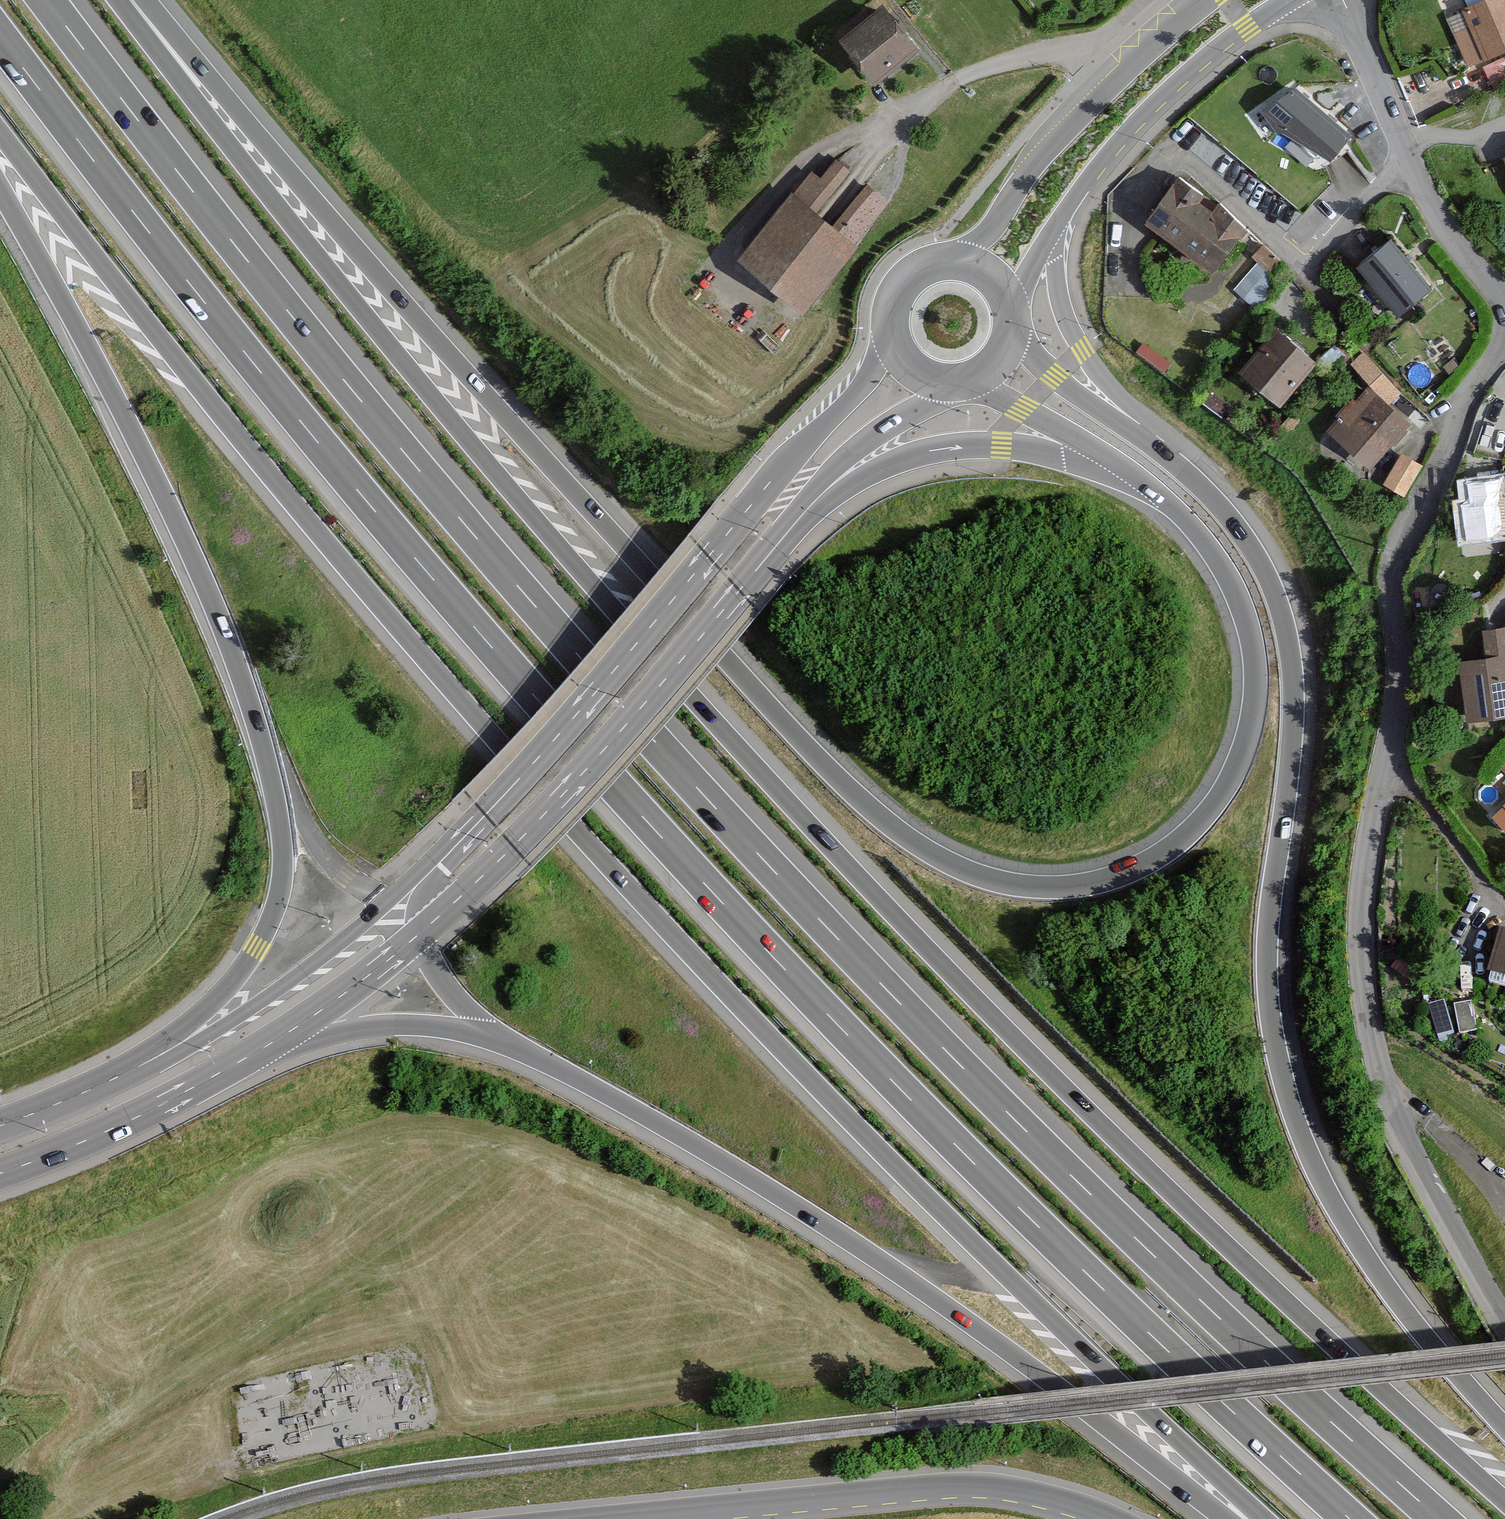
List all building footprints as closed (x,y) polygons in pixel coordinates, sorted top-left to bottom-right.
[(1461,19),(1483,68),(1504,58),(1504,0),(1461,19)] [(887,7),(842,44),(876,85),(921,48),(887,7)] [(1295,81),(1267,109),(1320,161),(1348,133),(1295,81)] [(811,169),(794,191),(820,211),(851,171),(834,158),(820,176),(811,169)] [(1179,172),(1147,218),(1217,267),(1249,221),(1179,172)] [(866,182),(834,224),(859,243),(891,201),(866,182)] [(820,211),(794,191),(733,263),(801,318),(859,243),(834,224),(820,211)] [(1389,234),(1356,261),(1400,315),(1434,287),(1389,234)] [(1255,306),(1275,282),(1254,264),(1234,287),(1255,306)] [(1242,365),(1250,372),(1287,401),(1322,359),(1277,322),(1242,365)] [(1367,382),(1330,426),(1374,462),(1411,419),(1367,382)] [(1421,465),(1400,452),(1382,482),(1403,495),(1421,465)] [(1465,476),(1467,497),(1454,498),(1459,540),(1504,535),(1504,490),(1503,472),(1465,476)] [(1461,656),(1468,716),(1504,711),(1504,623),(1482,626),(1485,653),(1461,656)] [(1501,929),(1490,971),(1504,975),(1504,930),(1501,929)] [(1448,999),(1431,1001),(1435,1037),(1452,1035),(1448,999)] [(1456,1002),(1462,1033),(1480,1029),(1473,999),(1456,1002)]
